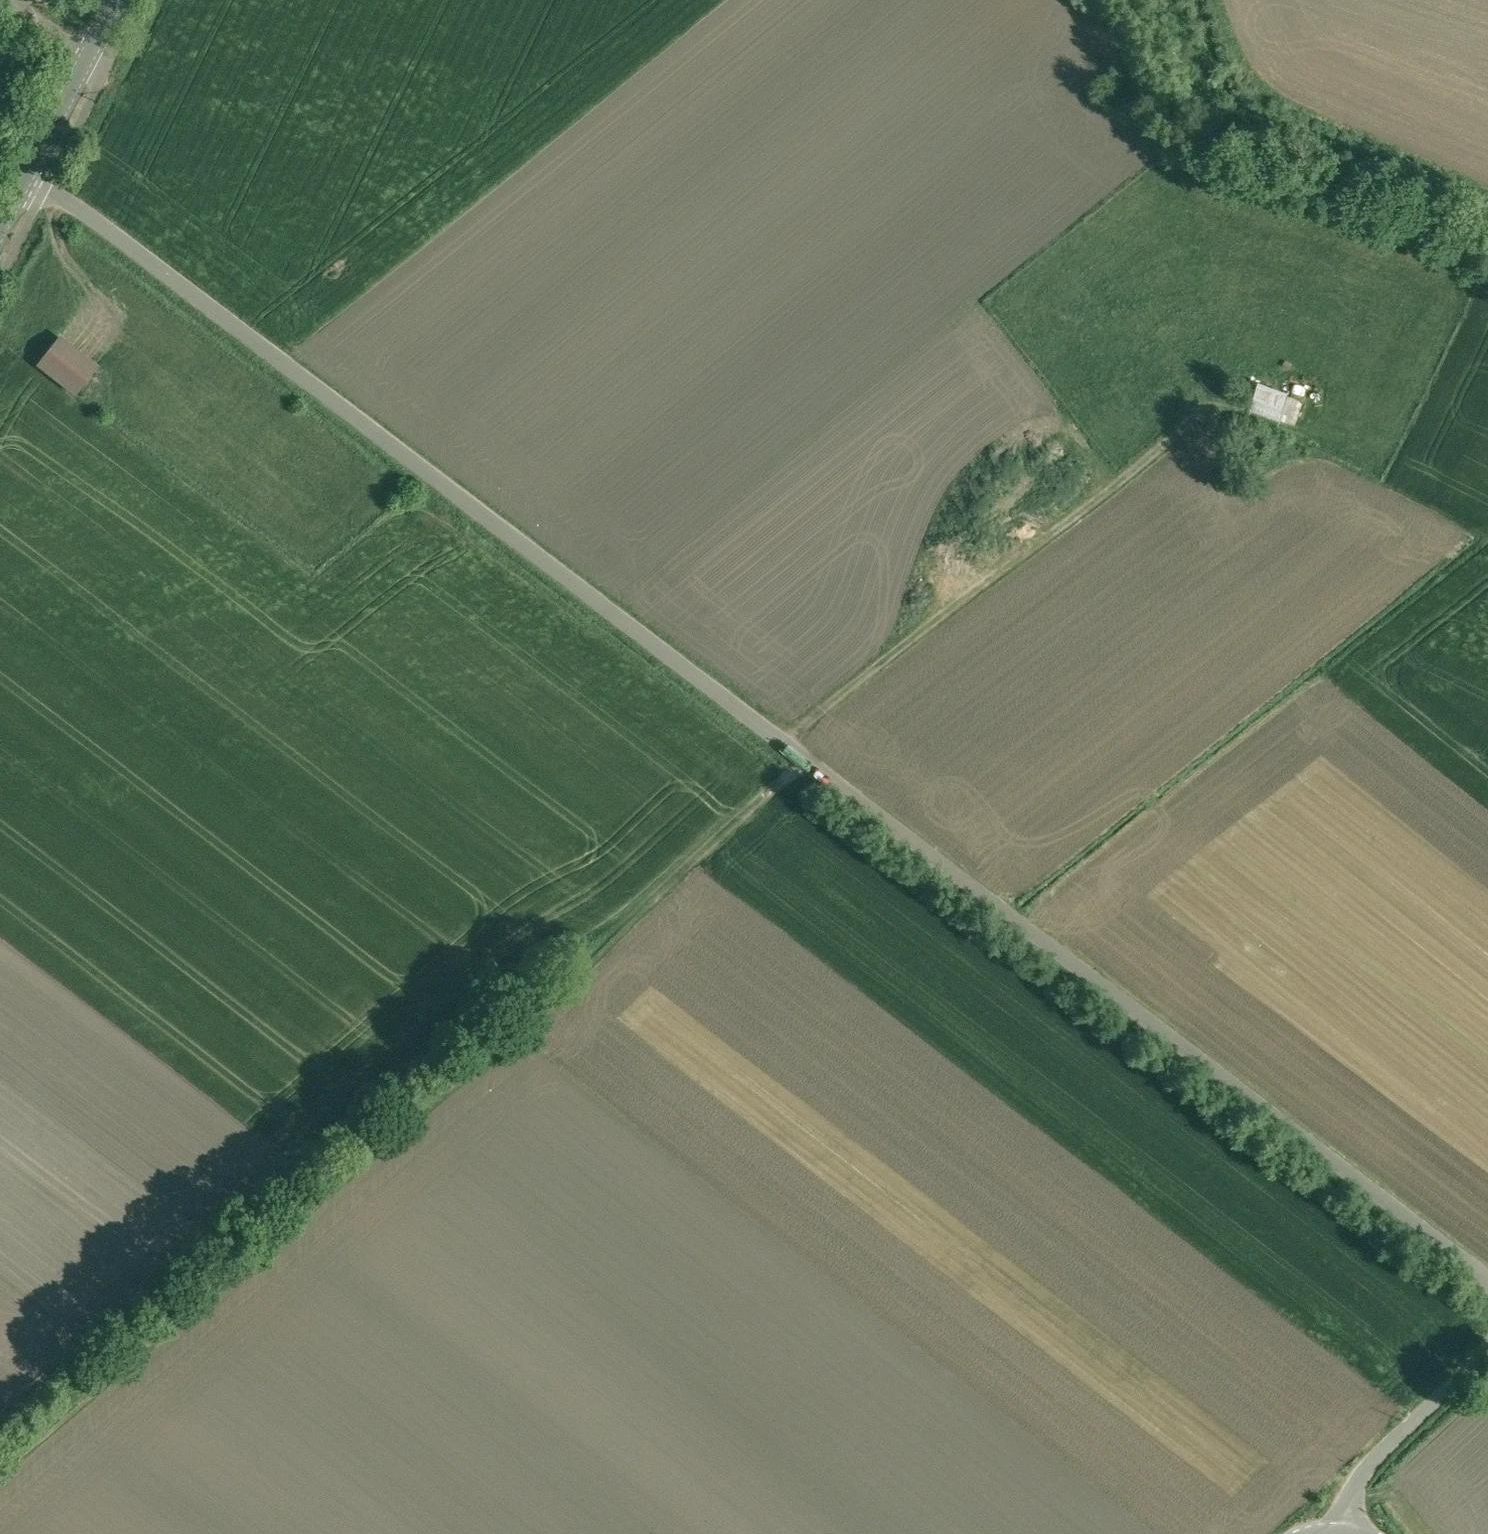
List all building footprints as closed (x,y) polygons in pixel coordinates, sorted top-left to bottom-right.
[(101,368),(62,339),(40,367),(79,396),(101,368)] [(1303,400),(1259,384),(1250,412),(1293,427),(1303,400)]
